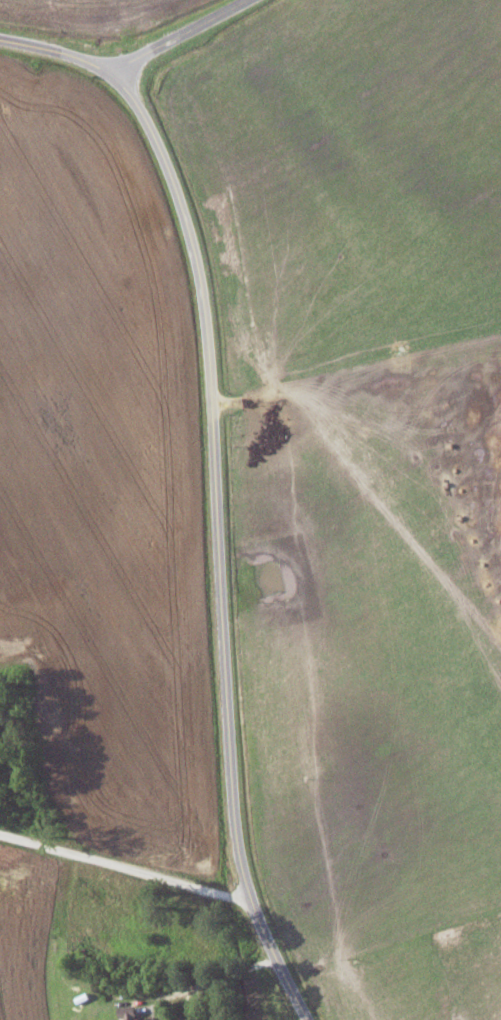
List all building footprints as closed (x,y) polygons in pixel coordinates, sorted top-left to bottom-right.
[(120,1019),(140,1019),(139,1008),(119,1011),(120,1019)]
